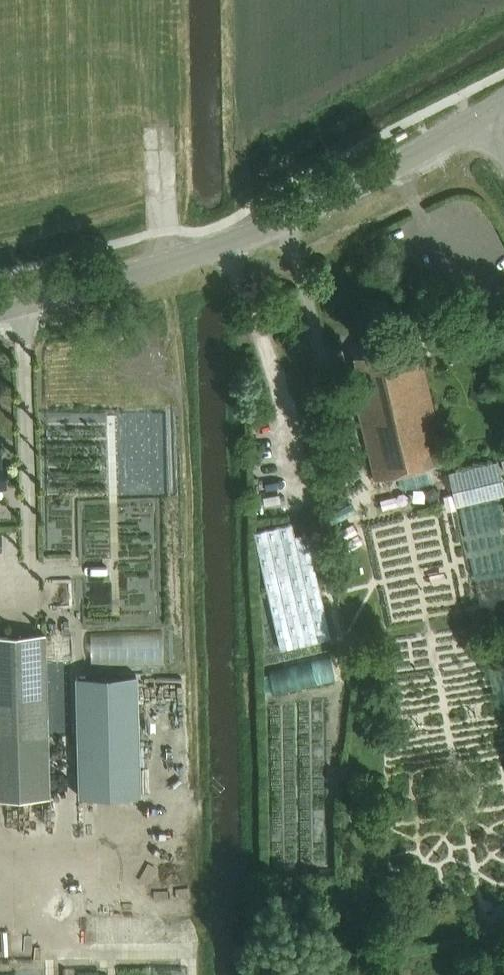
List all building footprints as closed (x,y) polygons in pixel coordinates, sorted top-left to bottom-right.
[(376,478),(449,460),(419,339),(355,355),(361,379),(355,381),(358,396),(356,399),(376,478)] [(497,458),(448,468),(455,501),(503,490),(497,458)] [(294,525),(257,533),(284,650),(333,639),(314,555),(309,533),(296,535),(294,525)] [(503,592),(503,574),(484,578),(487,595),(503,592)] [(0,634),(0,796),(51,795),(47,632),(0,634)] [(336,651),(273,664),(279,692),(342,679),(336,651)] [(137,674),(77,676),(79,796),(140,795),(137,674)] [(303,860),(330,859),(328,698),(301,698),(301,702),(274,702),(277,865),(303,864),(303,860)]
